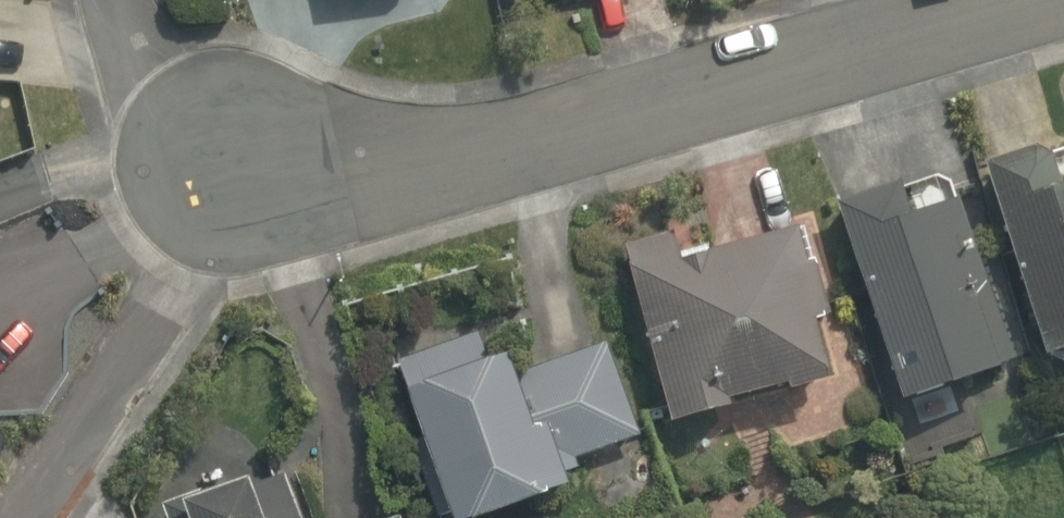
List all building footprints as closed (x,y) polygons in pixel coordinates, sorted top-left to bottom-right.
[(393,12),(462,0),(390,0),(393,12)] [(533,17),(637,0),(530,0),(533,17)] [(993,178),(1026,286),(1058,394),(1063,393),(1063,157),(993,178)] [(965,170),(842,208),(913,435),(1036,396),(965,170)] [(704,228),(623,256),(691,454),(868,394),(819,248),(722,281),(704,228)] [(447,517),(482,517),(564,489),(560,477),(575,472),(571,462),(634,440),(601,346),(509,379),(502,360),(483,367),(472,336),(392,364),(419,442),(406,446),(432,517),(438,517),(446,515),(447,517)] [(280,481),(247,494),(241,479),(155,512),(158,517),(294,517),(280,481)]
